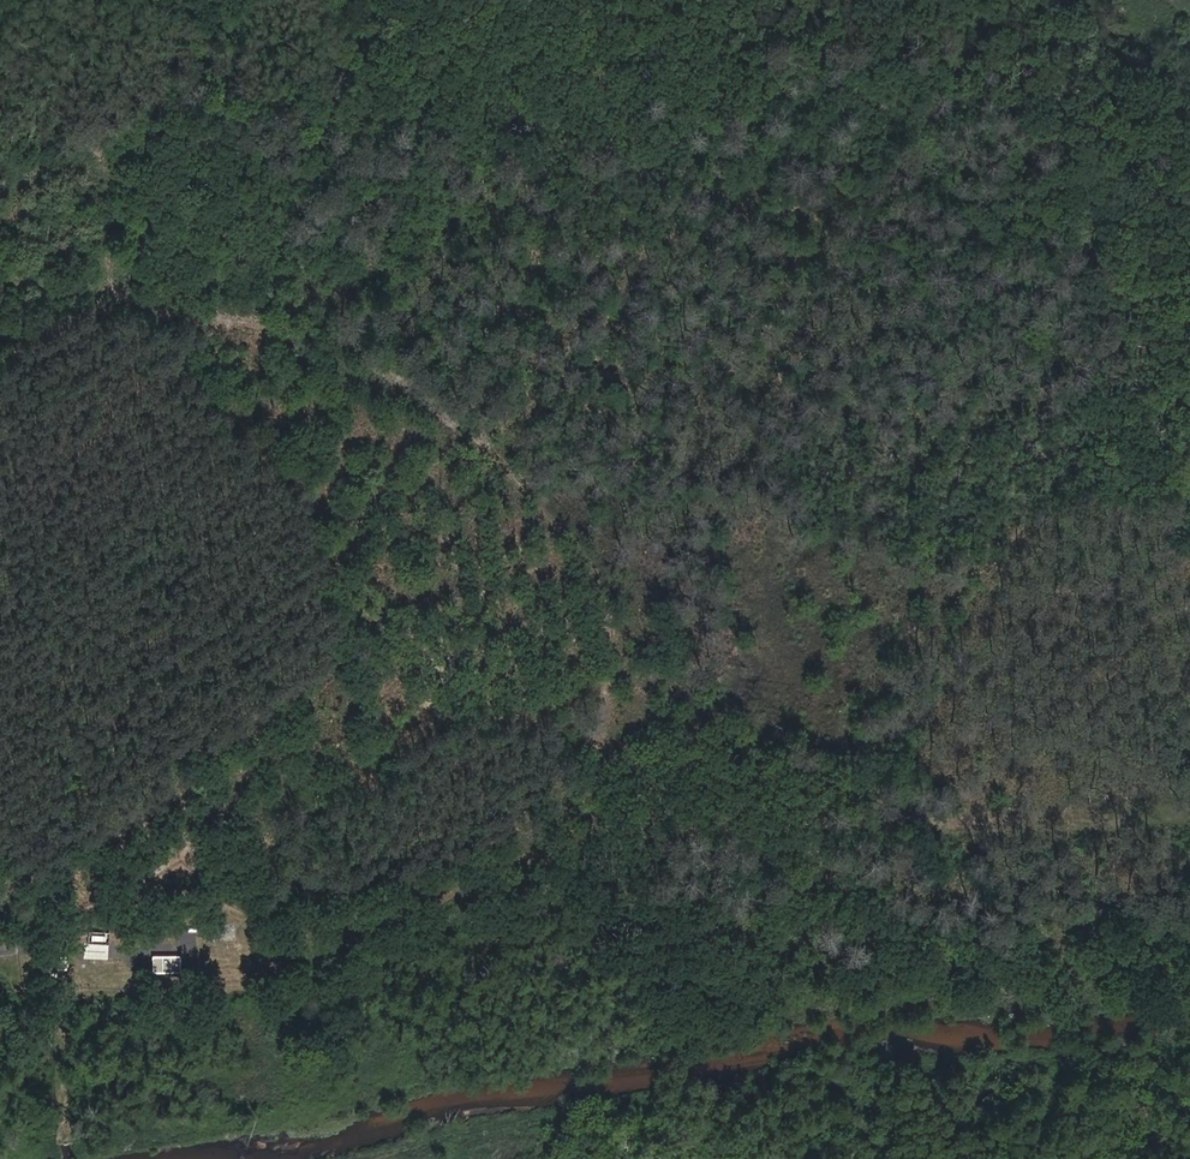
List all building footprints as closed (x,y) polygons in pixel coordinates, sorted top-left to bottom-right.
[(151,966),(152,971),(162,971),(162,966),(161,958),(151,958),(151,966)]
